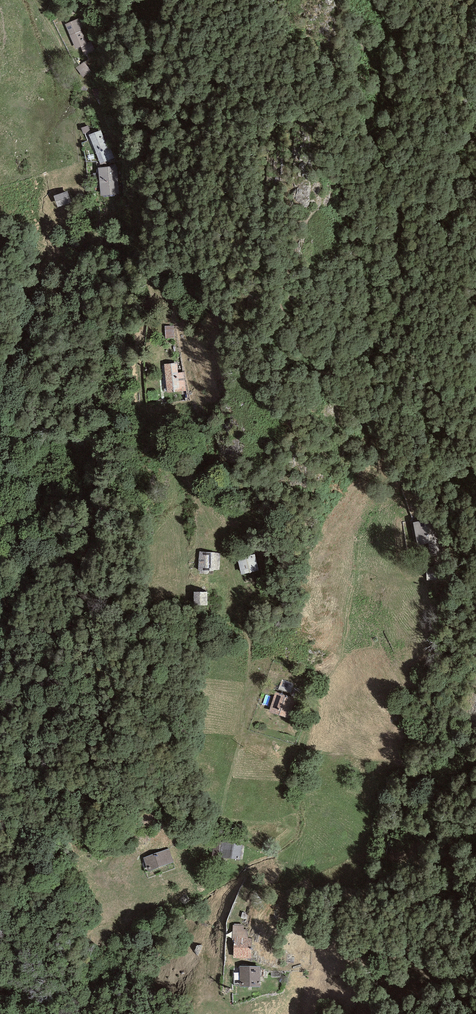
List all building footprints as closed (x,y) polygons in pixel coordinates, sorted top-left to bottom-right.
[(75,18),(66,22),(75,45),(84,40),(75,18)] [(95,131),(88,134),(97,157),(105,154),(95,131)] [(109,166),(96,168),(100,191),(112,190),(109,166)] [(71,193),(57,196),(59,207),(74,204),(71,193)] [(168,339),(176,338),(175,328),(167,329),(168,339)] [(177,366),(168,367),(172,395),(185,394),(183,375),(177,376),(177,366)] [(430,519),(413,522),(418,554),(436,551),(430,519)] [(219,560),(205,558),(204,573),(218,575),(219,560)] [(256,561),(244,564),(248,575),(259,571),(256,561)] [(211,597),(202,598),(201,608),(211,609),(211,597)] [(295,703),(281,697),(276,712),(290,717),(295,703)] [(232,849),(217,849),(217,857),(232,857),(232,849)] [(169,856),(152,863),(156,873),(173,866),(169,856)] [(252,942),(240,942),(240,958),(252,958),(252,942)] [(257,970),(245,970),(245,986),(257,986),(257,970)]
